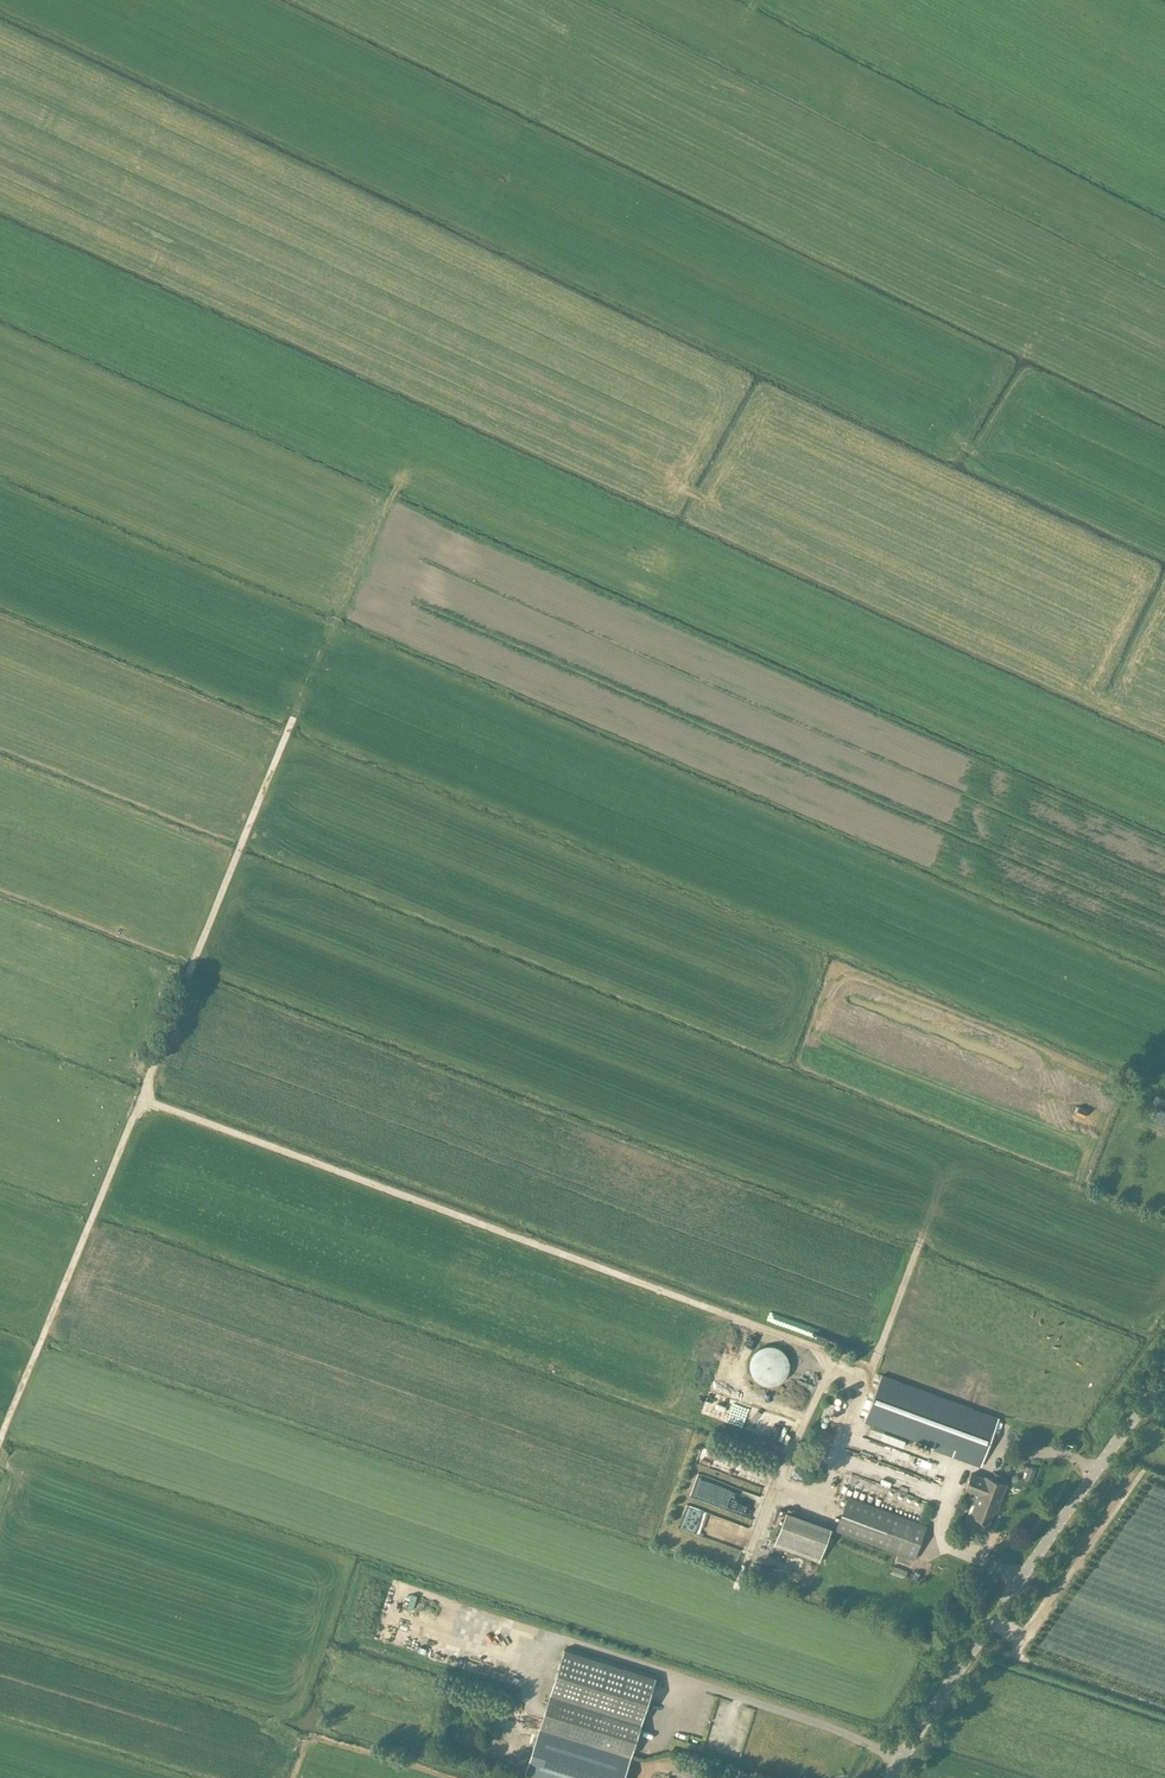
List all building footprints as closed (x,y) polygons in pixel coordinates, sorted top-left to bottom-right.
[(1079,1105),(1076,1113),(1085,1117),(1088,1109),(1079,1105)] [(1157,1107),(1152,1119),(1164,1124),(1164,1111),(1157,1107)] [(750,1365),(752,1372),(755,1378),(761,1382),(767,1384),(774,1384),(780,1382),(785,1378),(789,1373),(790,1367),(790,1360),(788,1354),(784,1350),(777,1346),(769,1345),(762,1346),(756,1351),(752,1357),(750,1365)] [(998,1418),(970,1408),(882,1375),(865,1420),(934,1445),(933,1447),(981,1465),(998,1418)] [(752,1430),(779,1439),(785,1422),(758,1412),(752,1430)] [(901,1464),(903,1453),(877,1446),(875,1451),(884,1453),(883,1460),(901,1464)] [(1030,1466),(1025,1479),(1032,1481),(1037,1469),(1030,1466)] [(999,1490),(1003,1492),(1006,1483),(1005,1483),(1007,1476),(997,1472),(995,1479),(986,1476),(985,1478),(971,1473),(966,1488),(971,1490),(973,1485),(976,1486),(976,1485),(998,1493),(999,1490)] [(996,1511),(1003,1492),(999,1490),(998,1493),(976,1485),(976,1486),(973,1485),(971,1490),(979,1493),(971,1515),(989,1521),(993,1510),(996,1511)] [(914,1559),(927,1525),(849,1496),(836,1530),(914,1559)] [(695,1522),(698,1523),(703,1510),(688,1504),(679,1527),(691,1531),(695,1522)] [(832,1528),(786,1511),(774,1545),(819,1561),(832,1528)] [(917,1558),(915,1563),(925,1567),(927,1562),(917,1558)] [(904,1576),(906,1569),(894,1566),(892,1573),(904,1576)] [(540,1727),(525,1773),(542,1777),(624,1777),(656,1677),(565,1649),(540,1727)] [(708,1776),(715,1777),(717,1777),(719,1770),(711,1768),(708,1776)]
